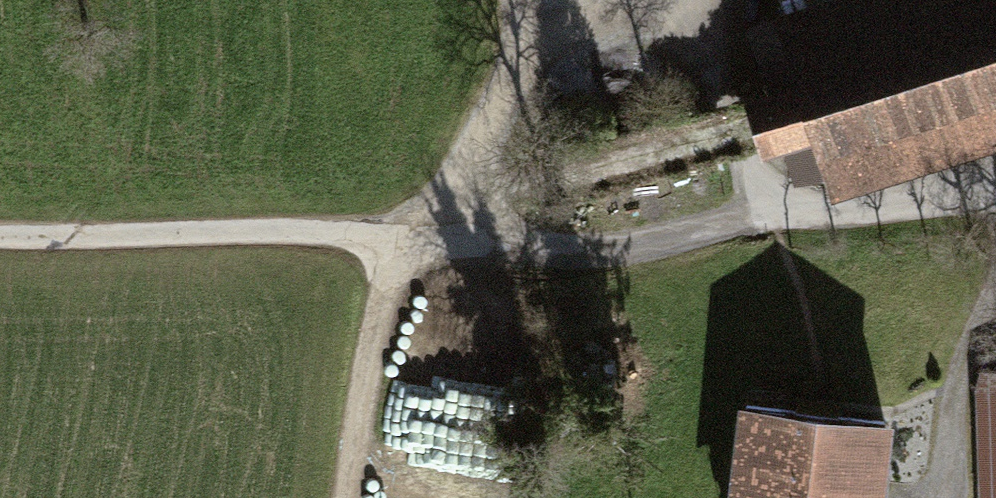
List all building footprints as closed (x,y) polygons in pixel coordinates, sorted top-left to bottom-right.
[(771,32),(818,186),(995,132),(995,0),(875,0),(771,32)] [(386,375),(383,485),(475,487),(478,377),(386,375)] [(979,398),(982,497),(995,497),(995,398),(979,398)] [(747,409),(738,497),(874,497),(882,422),(747,409)]
